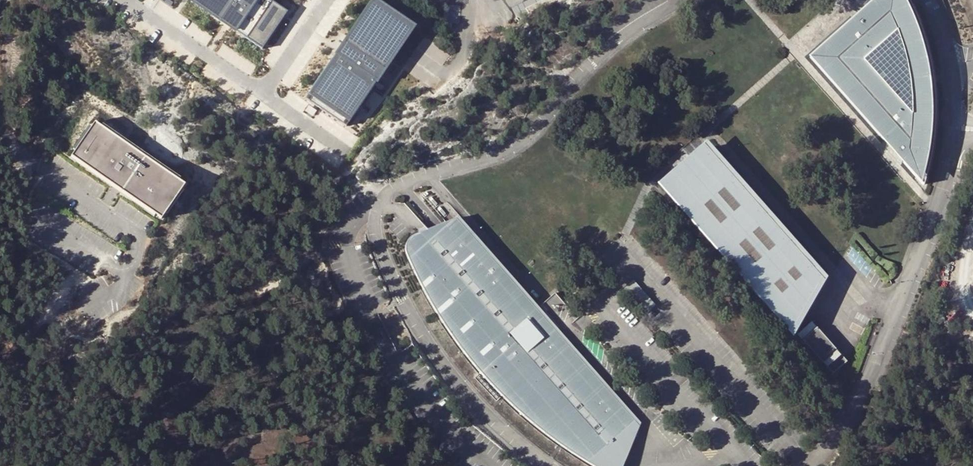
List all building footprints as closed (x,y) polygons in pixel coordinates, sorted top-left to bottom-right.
[(222,0),(176,0),(171,7),(202,29),(222,0)] [(348,0),(222,0),(202,29),(189,48),(272,108),(348,0)] [(382,0),(348,0),(272,108),(335,150),(423,29),(382,0)] [(807,56),(919,182),(922,173),(926,151),(929,121),(930,111),(929,89),(926,68),(920,40),(914,24),(905,3),(903,0),(869,0),(807,56)] [(95,122),(71,157),(161,219),(185,184),(95,122)] [(710,149),(663,190),(793,338),(825,281),(710,149)] [(543,317),(455,217),(413,233),(410,235),(406,239),(405,242),(404,247),(407,256),(412,268),(424,291),(438,315),(452,335),(466,354),(480,371),(504,397),(521,413),(550,436),(584,459),(596,465),(621,465),(638,424),(543,317)] [(554,308),(562,301),(555,293),(547,300),(554,308)] [(811,322),(798,335),(835,373),(848,360),(811,322)]
